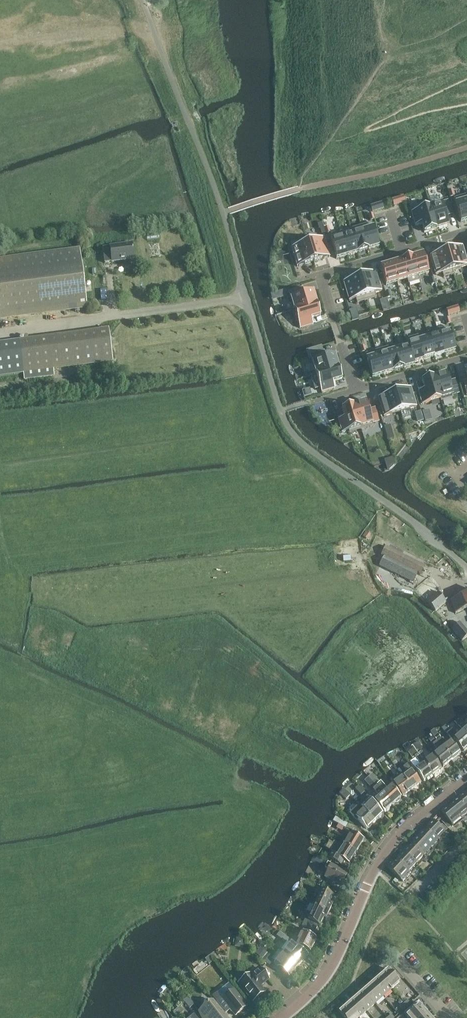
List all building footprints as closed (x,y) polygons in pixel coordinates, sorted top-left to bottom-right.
[(454,198),(461,222),(466,220),(466,202),(465,195),(454,198)] [(442,203),(430,207),(437,229),(449,225),(446,216),(452,214),(448,201),(442,203)] [(418,210),(411,212),(415,225),(422,223),(425,233),(437,229),(430,207),(418,210)] [(362,225),(361,226),(368,249),(369,249),(379,246),(373,227),(372,223),(362,226),(362,225)] [(361,226),(351,229),(358,252),(368,249),(361,226)] [(351,229),(341,232),(348,256),(358,253),(357,253),(358,252),(351,229)] [(341,232),(330,235),(337,259),(348,256),(341,232)] [(316,235),(306,238),(314,262),(330,257),(324,238),(318,240),(316,235)] [(298,245),(292,247),(297,266),(314,262),(306,238),(297,241),(298,245)] [(110,247),(112,262),(134,259),(132,244),(110,247)] [(446,251),(453,275),(454,274),(452,270),(466,265),(466,262),(462,246),(446,251)] [(284,262),(292,261),(291,248),(283,249),(284,262)] [(87,306),(80,251),(0,261),(0,317),(87,306)] [(446,251),(430,256),(436,275),(442,273),(444,277),(453,275),(446,251)] [(423,254),(412,257),(419,281),(420,280),(418,276),(429,273),(423,254)] [(412,257),(402,260),(409,284),(419,281),(412,257)] [(392,263),(397,282),(407,279),(408,284),(409,284),(402,260),(392,263)] [(392,263),(381,266),(386,285),(397,282),(392,263)] [(376,272),(360,277),(367,300),(376,298),(375,293),(381,291),(376,272)] [(360,277),(344,281),(344,282),(349,300),(349,301),(356,299),(357,303),(367,300),(360,277)] [(302,288),(289,292),(291,298),(294,310),(292,310),(292,311),(317,303),(313,291),(304,294),(302,288)] [(317,303),(292,311),(296,323),(298,322),(300,328),(313,324),(315,324),(313,317),(320,315),(317,303)] [(448,327),(437,330),(444,353),(445,353),(455,350),(450,331),(448,327)] [(113,362),(109,329),(19,341),(23,373),(24,379),(54,375),(53,370),(113,362)] [(427,333),(434,356),(444,353),(437,330),(427,333)] [(434,356),(427,333),(417,336),(424,360),(434,357),(434,356)] [(417,336),(406,339),(414,365),(415,365),(414,363),(424,360),(417,336)] [(407,341),(397,344),(404,368),(414,365),(406,339),(407,341)] [(0,344),(0,377),(23,373),(19,341),(0,344)] [(397,344),(386,347),(393,371),(404,368),(397,344)] [(376,351),(383,374),(393,371),(386,347),(376,351)] [(324,351),(311,355),(312,361),(316,373),(338,367),(335,355),(326,358),(324,351)] [(374,351),(365,354),(366,356),(372,378),(383,374),(376,351),(374,351)] [(338,367),(316,373),(321,392),(335,388),(333,381),(335,381),(342,379),(338,367)] [(446,373),(434,376),(441,401),(453,398),(453,395),(459,393),(455,380),(449,382),(446,373)] [(425,389),(418,391),(422,404),(440,399),(441,401),(434,376),(422,380),(425,389)] [(410,388),(394,392),(400,412),(416,407),(416,406),(410,388),(411,388),(410,388)] [(394,392),(379,397),(379,398),(384,416),(400,412),(394,392)] [(366,401),(354,405),(361,429),(373,426),(373,423),(379,421),(375,409),(369,410),(366,401)] [(339,419),(338,419),(342,432),(349,431),(349,433),(361,429),(354,405),(342,408),(344,416),(345,418),(339,419)] [(416,411),(419,423),(433,420),(431,408),(416,411)] [(392,423),(385,425),(389,438),(395,437),(392,423)] [(384,556),(380,566),(413,582),(418,573),(420,574),(425,566),(386,547),(382,555),(384,556)] [(427,602),(435,611),(445,602),(438,593),(427,602)] [(450,600),(456,613),(466,609),(466,594),(450,600)] [(463,640),(466,637),(466,630),(460,622),(452,628),(463,640)] [(464,731),(457,736),(454,732),(452,733),(446,726),(442,728),(449,736),(448,736),(453,741),(455,739),(464,750),(466,748),(466,735),(464,731)] [(438,734),(434,737),(452,759),(460,753),(451,742),(446,746),(438,734)] [(452,759),(434,737),(432,735),(428,738),(439,752),(434,755),(443,766),(452,759)] [(418,744),(413,748),(432,775),(441,768),(433,757),(427,761),(421,753),(420,750),(422,749),(418,744)] [(432,775),(413,748),(412,747),(408,749),(413,758),(415,757),(421,765),(415,769),(423,781),(432,775)] [(397,758),(392,762),(395,767),(400,763),(397,758)] [(409,773),(403,778),(412,790),(421,783),(409,766),(405,769),(409,773)] [(372,774),(369,777),(393,805),(395,802),(397,802),(400,800),(400,798),(401,797),(392,787),(387,790),(372,774)] [(393,805),(369,777),(365,781),(379,797),(375,801),(384,812),(385,811),(388,811),(390,809),(390,807),(393,805)] [(412,790),(403,778),(397,782),(395,780),(392,782),(403,796),(412,790)] [(350,795),(344,789),(340,793),(346,799),(350,795)] [(458,797),(466,808),(466,793),(465,794),(464,793),(458,797)] [(451,806),(461,819),(466,814),(466,808),(458,797),(453,802),(454,803),(451,806)] [(367,798),(360,805),(375,821),(377,819),(379,819),(382,816),(382,814),(383,813),(372,802),(371,802),(367,798)] [(375,821),(360,805),(350,814),(356,821),(358,819),(367,829),(368,828),(370,828),(372,826),(372,823),(375,821)] [(461,819),(451,806),(448,808),(447,807),(441,811),(446,817),(442,820),(449,829),(461,819)] [(336,814),(346,821),(349,817),(338,810),(336,814)] [(333,821),(344,827),(346,823),(336,817),(333,821)] [(429,827),(427,829),(439,841),(447,833),(433,820),(428,825),(429,827)] [(423,831),(418,836),(432,849),(439,841),(427,829),(424,832),(423,831)] [(354,834),(352,833),(344,845),(356,852),(364,840),(354,834)] [(415,842),(412,845),(424,857),(432,849),(418,836),(413,841),(415,842)] [(333,854),(332,853),(329,859),(341,866),(344,861),(347,862),(349,864),(356,852),(344,845),(339,842),(333,854)] [(408,847),(403,852),(417,865),(424,857),(412,845),(410,848),(408,847)] [(400,858),(397,861),(409,873),(417,865),(403,852),(398,857),(400,858)] [(409,873),(397,861),(395,864),(393,862),(388,868),(402,881),(409,873)] [(325,869),(329,871),(325,878),(342,886),(348,873),(328,863),(325,869)] [(322,890),(315,905),(329,912),(331,908),(329,907),(334,896),(322,890)] [(329,912),(315,905),(308,919),(306,918),(302,927),(315,933),(318,925),(320,926),(325,915),(327,916),(329,912)] [(297,945),(311,951),(317,938),(303,932),(299,940),(294,938),(293,942),(297,945)] [(290,940),(282,935),(279,938),(287,944),(290,940)] [(291,943),(284,953),(299,966),(308,955),(299,948),(295,946),(291,943)] [(256,954),(267,963),(271,959),(260,949),(256,954)] [(299,966),(284,953),(275,964),(278,967),(289,977),(299,966)] [(260,986),(269,980),(261,969),(252,976),(251,974),(239,984),(253,1002),(265,992),(260,986)] [(388,969),(380,976),(392,989),(400,982),(388,969)] [(380,976),(372,983),(383,997),(392,989),(380,976)] [(372,983),(364,991),(375,1004),(383,997),(372,983)] [(231,1009),(235,1016),(247,1006),(234,989),(231,992),(230,990),(228,990),(224,993),(224,995),(225,997),(223,998),(222,998),(217,1002),(226,1013),(231,1009)] [(364,991),(355,998),(367,1011),(375,1004),(364,991)] [(194,1005),(188,997),(183,1001),(190,1009),(191,1009),(190,1008),(194,1005)] [(347,1005),(358,1017),(359,1017),(367,1011),(355,998),(347,1005)] [(211,999),(211,1000),(212,1001),(204,999),(202,1010),(199,1012),(198,1010),(197,1011),(203,1017),(226,1017),(211,999)] [(347,1005),(339,1012),(344,1017),(358,1017),(347,1005)] [(408,1017),(421,1017),(426,1013),(419,1005),(406,1016),(408,1017)] [(174,1012),(177,1017),(185,1011),(181,1006),(174,1012)]
